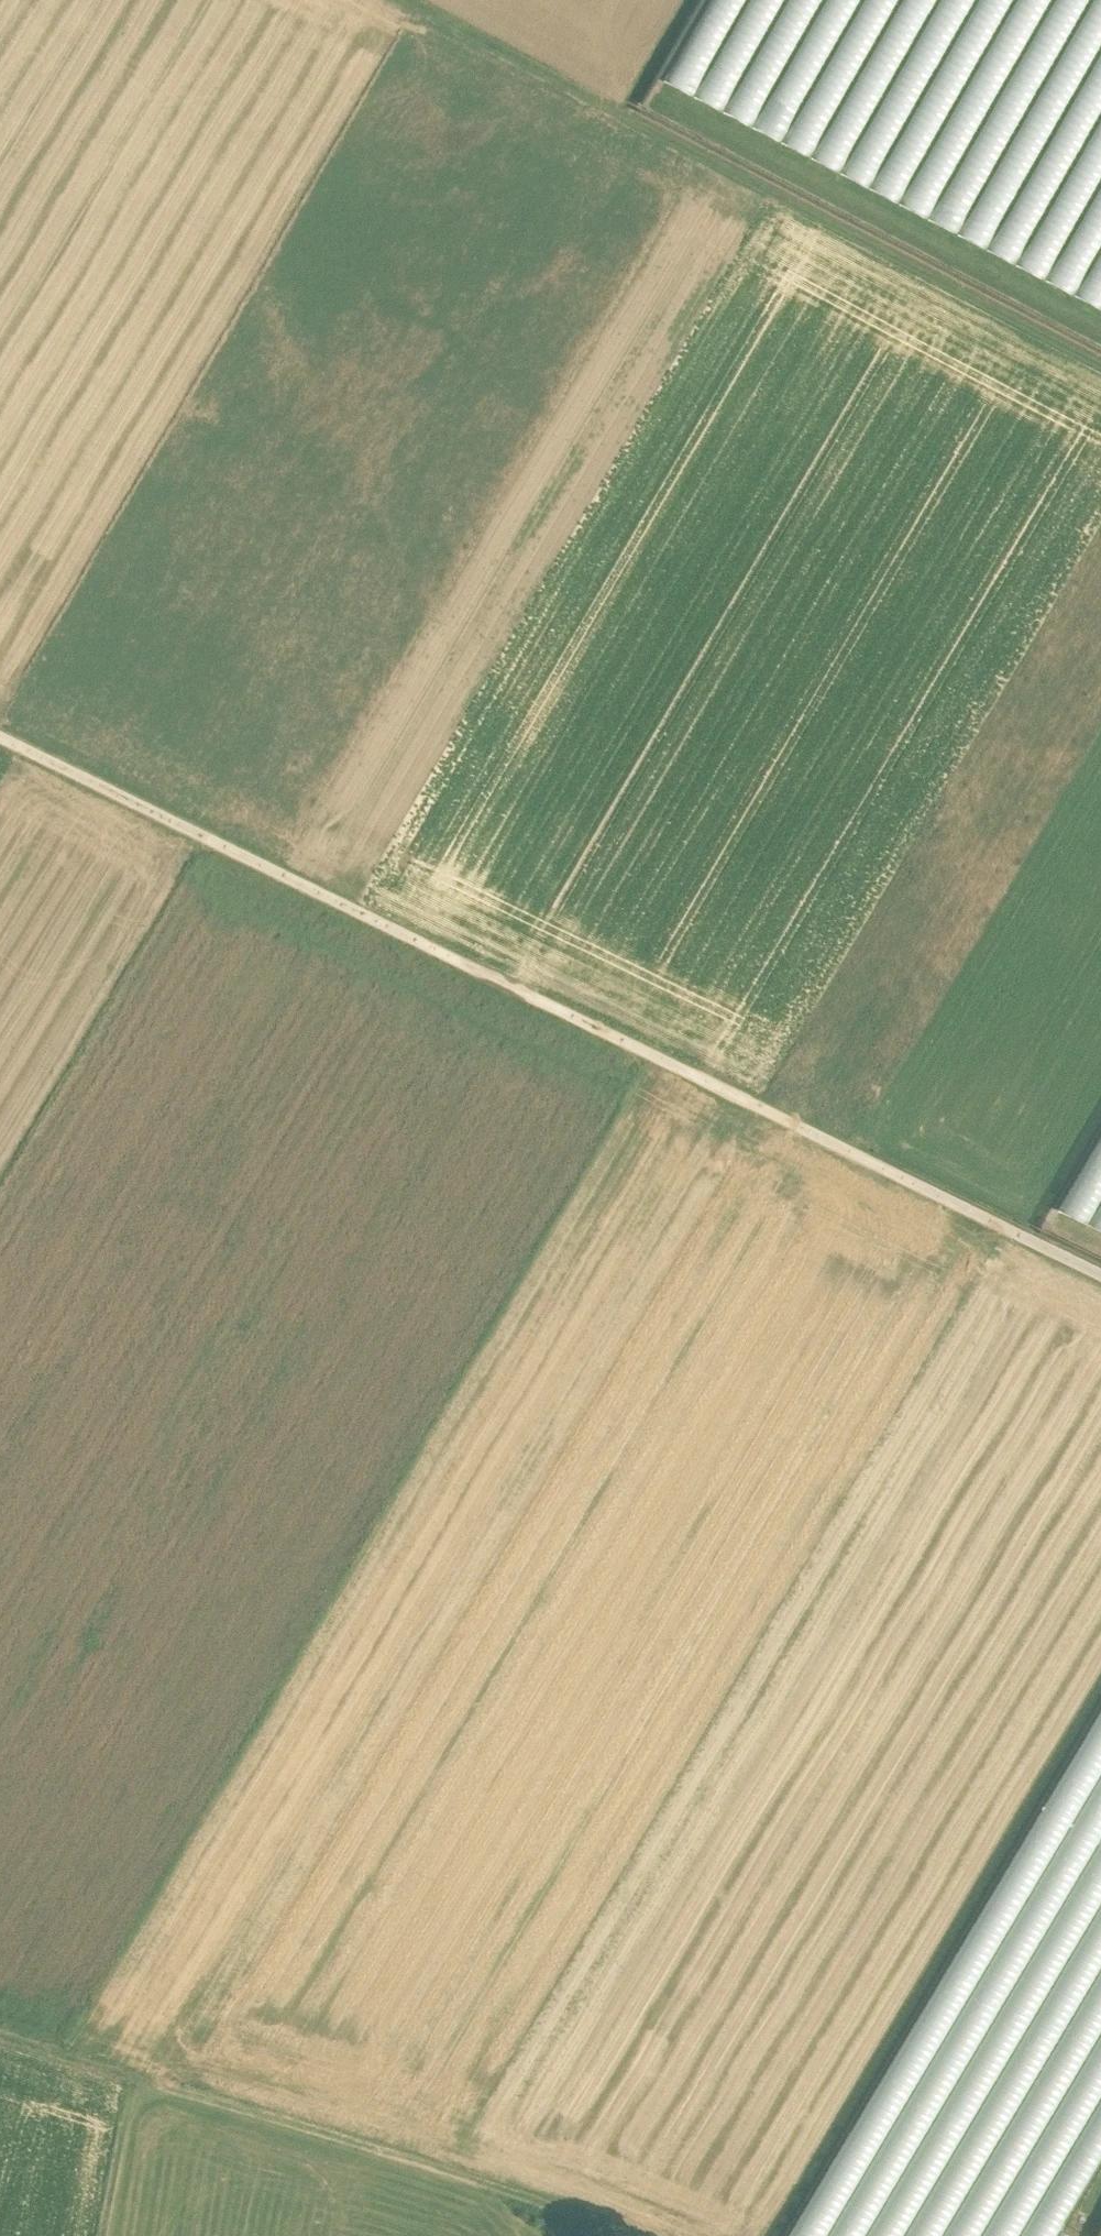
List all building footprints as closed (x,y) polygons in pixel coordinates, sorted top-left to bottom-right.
[(668,80),(690,92),(708,61),(686,49),(668,80)] [(914,172),(925,149),(782,84),(777,88),(766,68),(742,82),(721,127),(1100,300),(1100,234),(982,180),(993,156),(972,168),(964,186),(946,154),(914,172)] [(1082,1235),(1100,1243),(1100,1222),(1082,1235)] [(1059,2229),(1085,2170),(1088,2172),(1081,2163),(1043,2191),(1054,2166),(1058,2163),(1047,2158),(1039,2175),(1032,2172),(1025,2189),(1008,2182),(998,2169),(997,2172),(964,2197),(973,2175),(966,2171),(977,2163),(972,2161),(939,2186),(946,2189),(939,2195),(924,2228),(915,2224),(913,2229),(906,2234),(900,2226),(887,2235),(1074,2235),(1059,2229)]
